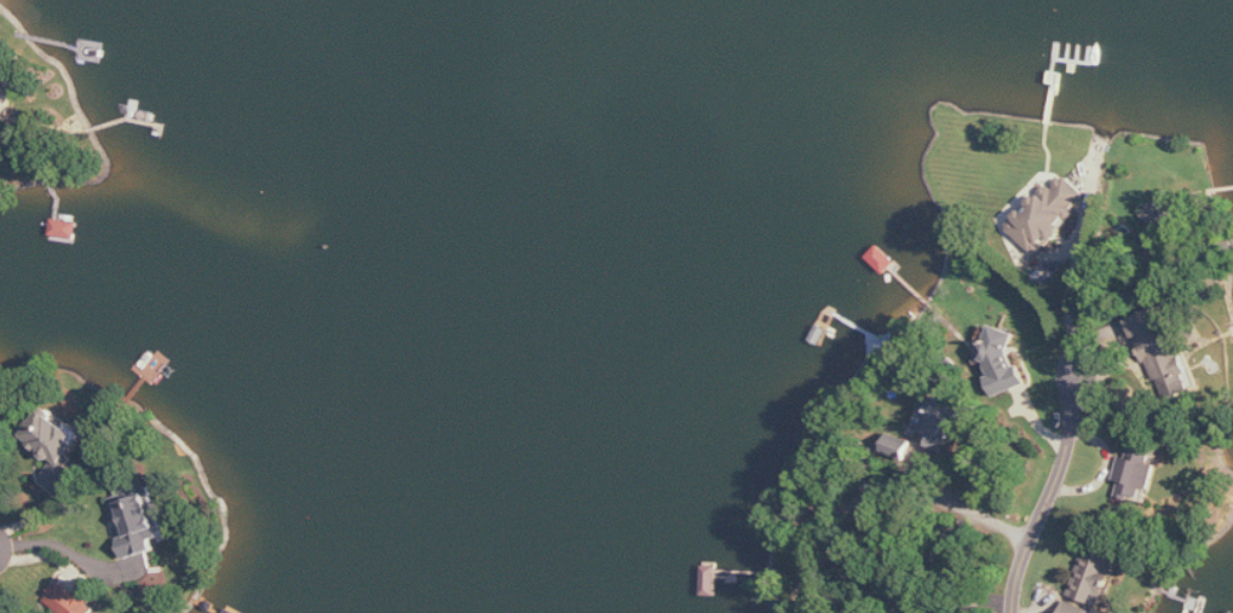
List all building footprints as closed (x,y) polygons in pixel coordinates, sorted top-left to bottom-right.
[(8,114),(12,96),(1,94),(7,72),(0,70),(0,112),(8,114)] [(1011,226),(1037,254),(1080,215),(1073,208),(1087,195),(1066,173),(1011,226)] [(1194,390),(1170,307),(1136,317),(1160,400),(1194,390)] [(1028,384),(1021,366),(1016,364),(1012,353),(1018,333),(993,325),(983,354),(991,374),(990,379),(997,397),(1028,384)] [(948,453),(963,412),(959,411),(963,400),(952,396),(949,402),(929,394),(916,426),(934,433),(929,446),(948,453)] [(58,492),(76,468),(67,462),(87,435),(46,406),(23,437),(55,460),(41,479),(58,492)] [(906,461),(914,442),(891,433),(884,452),(906,461)] [(1155,451),(1132,447),(1130,458),(1122,456),(1117,481),(1123,482),(1120,497),(1145,501),(1148,489),(1154,490),(1159,465),(1153,463),(1155,451)] [(128,558),(157,552),(154,538),(166,535),(155,485),(113,494),(128,558)] [(1106,606),(1118,558),(1084,550),(1073,598),(1106,606)] [(63,611),(61,612),(97,612),(100,608),(93,605),(98,595),(83,587),(80,593),(58,581),(47,603),(63,611)] [(1093,611),(1068,601),(1063,612),(1092,612),(1093,611)]
